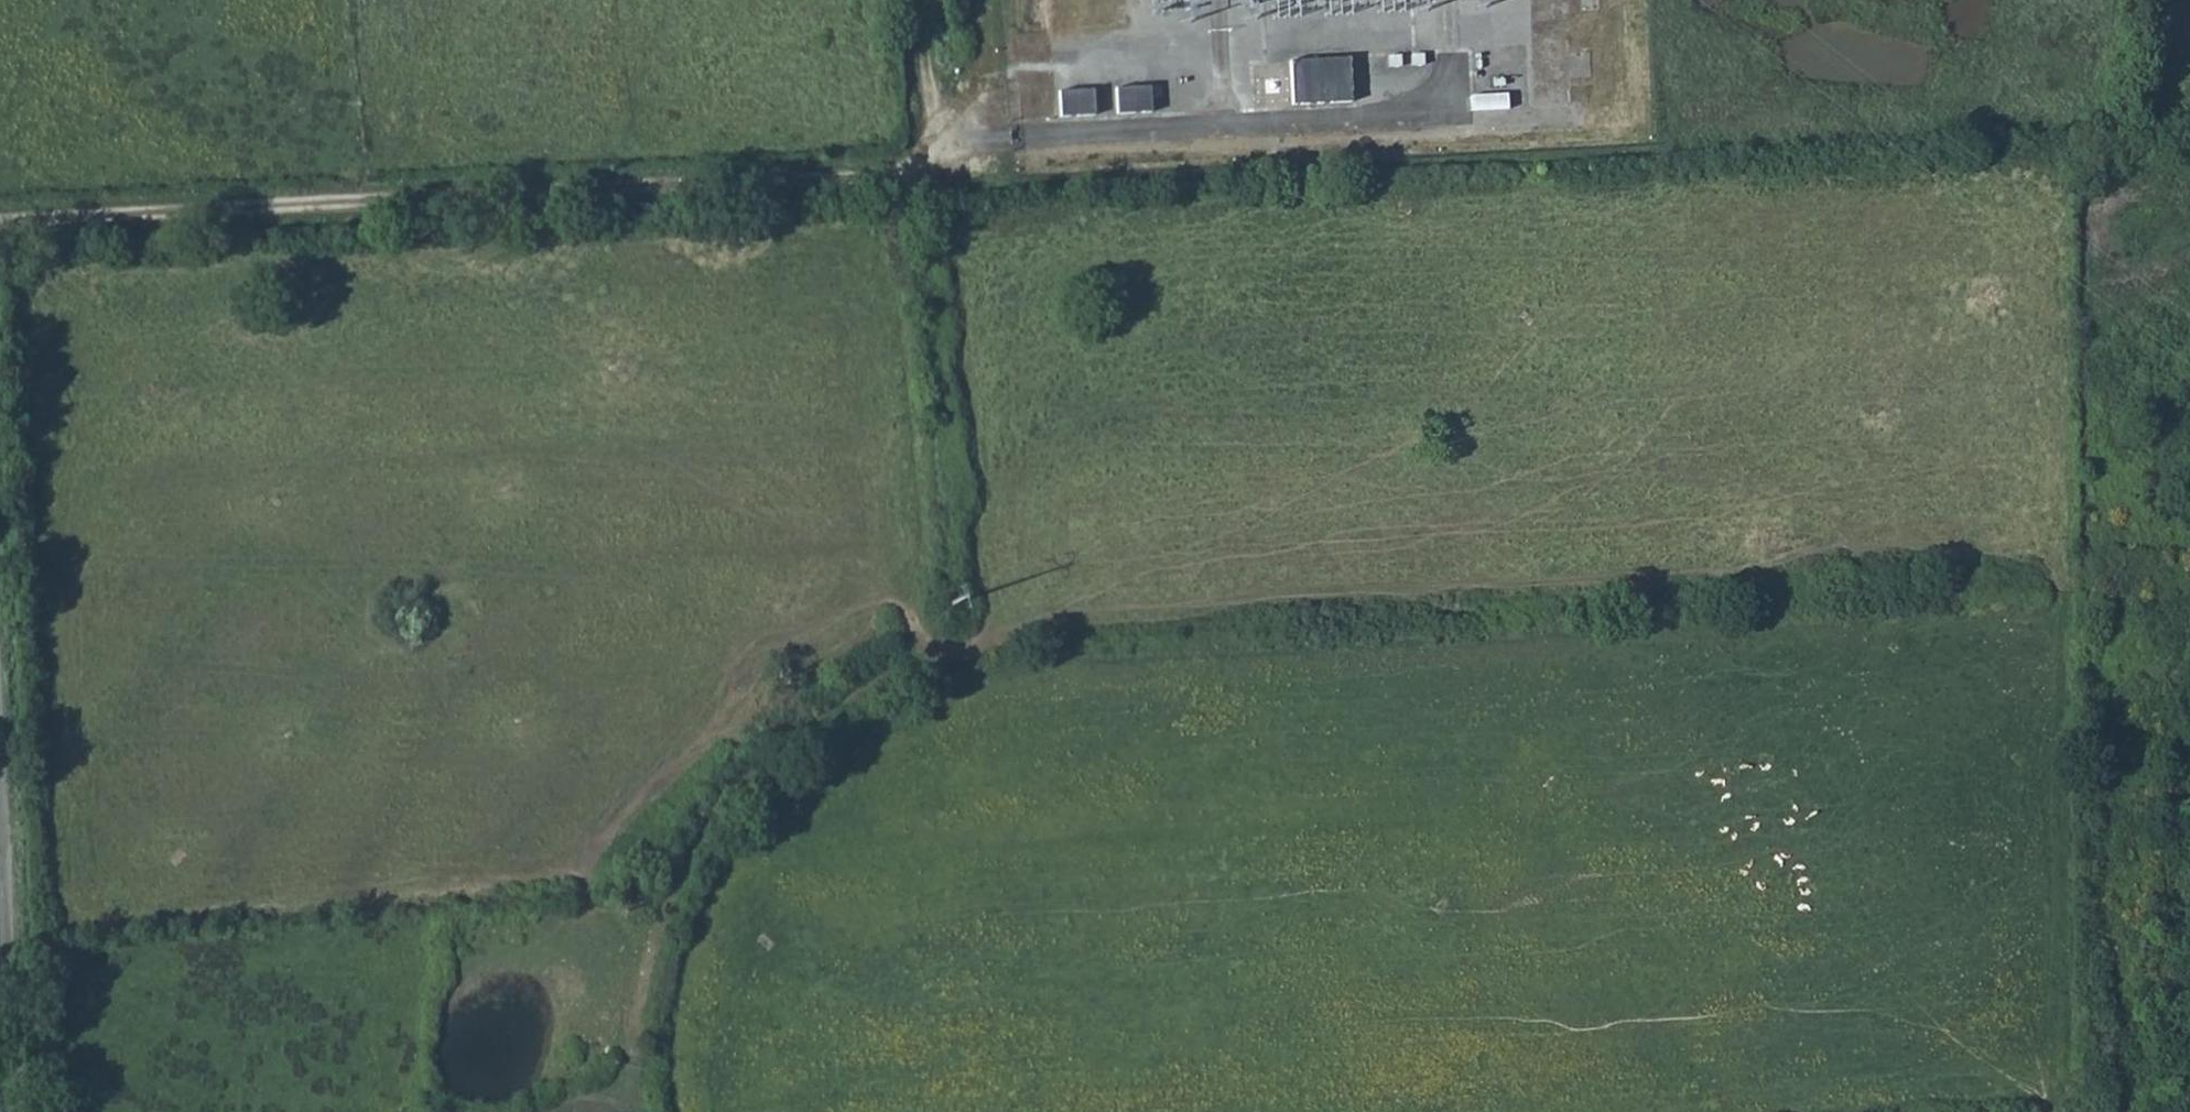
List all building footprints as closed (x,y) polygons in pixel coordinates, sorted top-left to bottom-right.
[(1295,62),(1297,104),(1357,102),(1354,58),(1295,62)] [(1117,88),(1117,114),(1152,113),(1152,86),(1117,88)] [(1060,91),(1060,117),(1094,115),(1094,88),(1060,91)] [(1510,91),(1471,93),(1472,110),(1511,108),(1510,91)]
